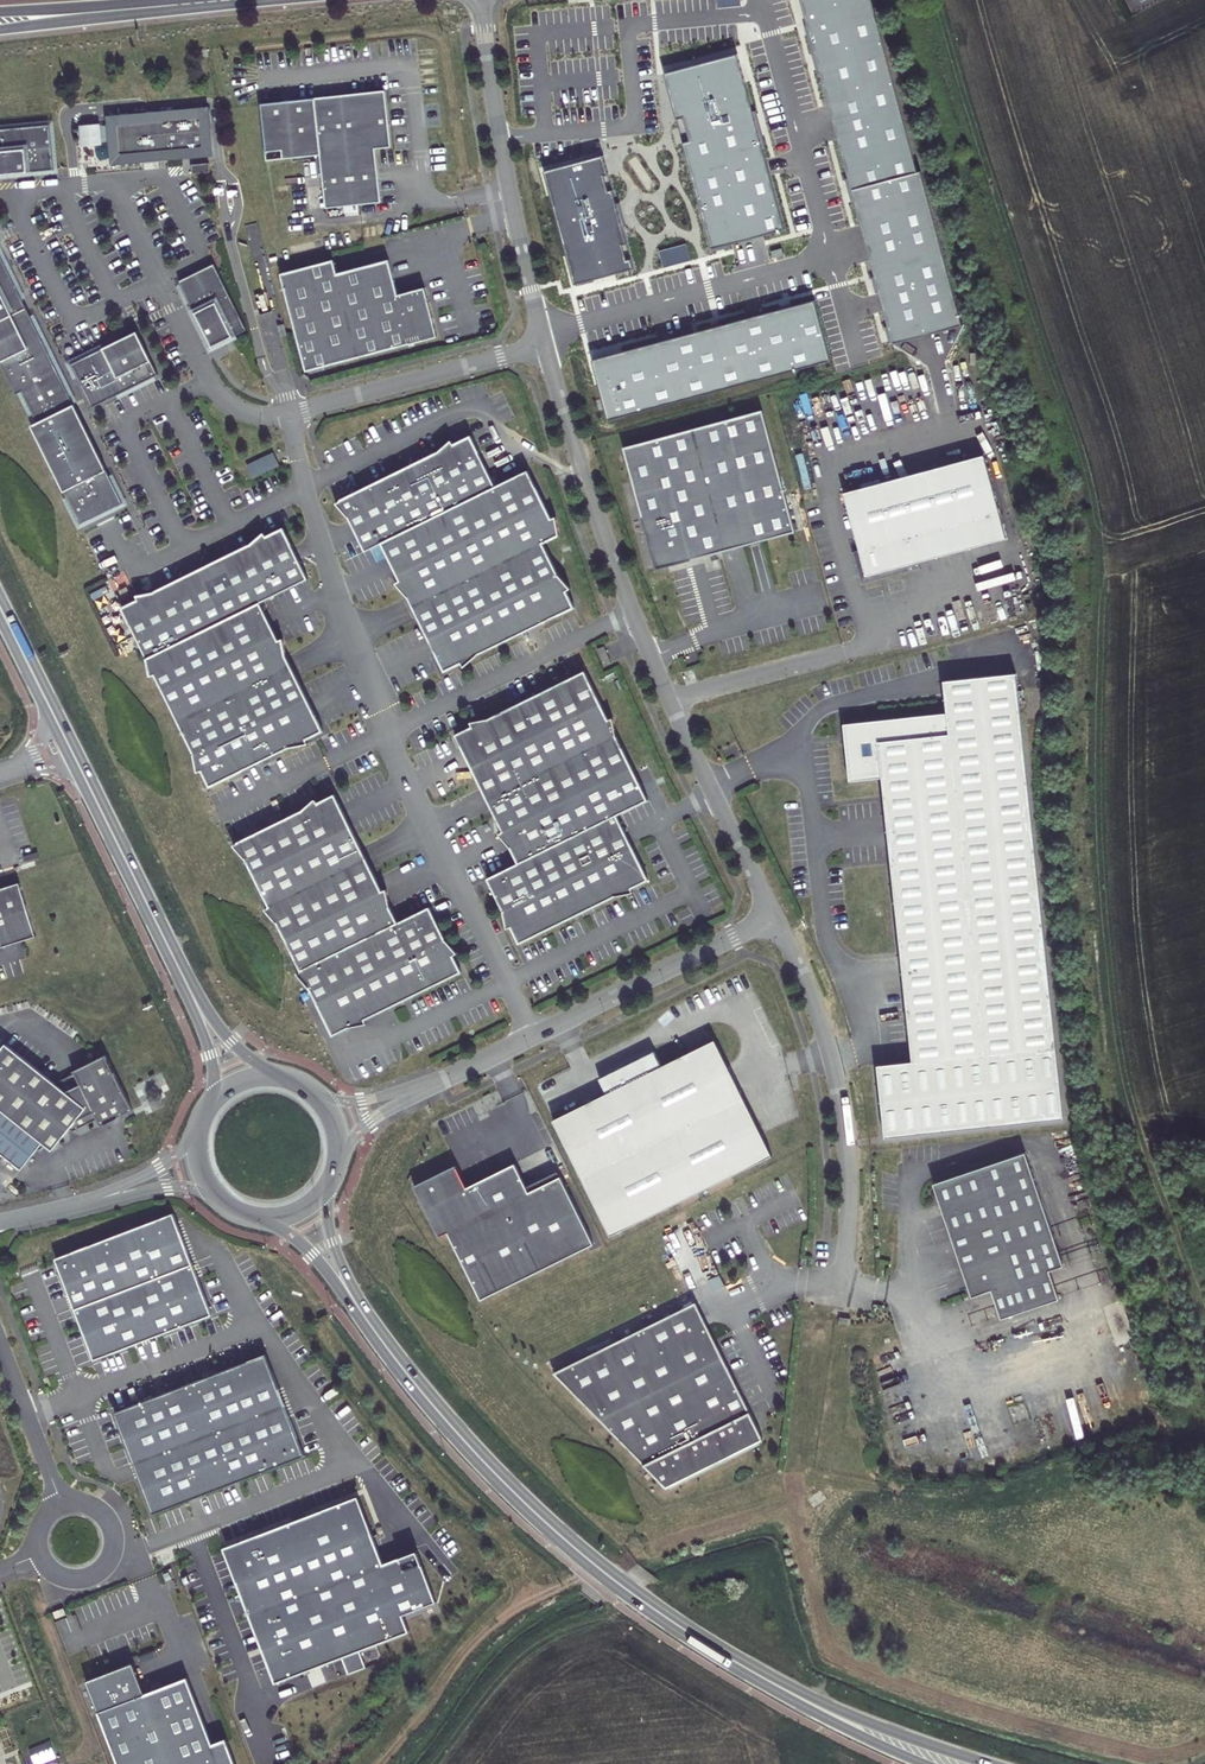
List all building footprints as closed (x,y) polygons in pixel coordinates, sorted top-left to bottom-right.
[(715,11),(735,9),(742,8),(741,0),(714,0),(715,11)] [(872,0),(801,0),(893,344),(963,326),(922,171),(918,172),(872,0)] [(737,54),(665,74),(712,249),(785,230),(737,54)] [(389,91),(264,104),(270,162),(324,157),(329,211),(347,209),(348,216),(362,215),(361,207),(385,205),(379,151),(395,149),(389,91)] [(209,126),(208,113),(190,115),(189,113),(185,113),(185,115),(157,118),(157,116),(152,117),(152,119),(115,123),(116,128),(117,143),(119,162),(212,152),(210,131),(206,132),(206,127),(209,126)] [(0,134),(0,178),(59,172),(54,127),(0,134)] [(117,143),(116,128),(103,129),(103,128),(86,130),(87,148),(105,146),(105,145),(117,143)] [(544,171),(575,285),(607,276),(634,269),(604,156),(544,171)] [(214,173),(213,163),(195,165),(196,175),(214,173)] [(686,245),(661,251),(665,268),(691,261),(686,245)] [(782,249),(771,251),(773,258),(784,255),(782,249)] [(74,529),(122,507),(0,260),(0,374),(74,529)] [(213,262),(176,281),(209,347),(246,329),(213,262)] [(336,263),(283,276),(308,374),(439,340),(427,291),(400,298),(391,263),(339,276),(336,263)] [(270,295),(257,298),(262,318),(275,315),(270,295)] [(592,360),(609,420),(832,361),(815,301),(592,360)] [(283,340),(289,338),(286,327),(281,329),(283,340)] [(68,364),(89,407),(155,374),(134,331),(68,364)] [(768,412),(627,448),(658,570),(798,534),(768,412)] [(436,454),(340,503),(336,506),(348,519),(358,538),(365,553),(381,545),(400,581),(396,584),(408,598),(445,672),(462,664),(465,668),(478,655),(570,609),(574,607),(566,591),(570,589),(558,575),(543,544),(558,536),(563,532),(550,519),(527,472),(494,488),(469,438),(453,446),(450,442),(436,454)] [(253,479),(280,466),(273,452),(246,465),(253,479)] [(989,461),(848,495),(869,576),(903,568),(1008,542),(989,461)] [(139,603),(123,611),(135,634),(148,660),(152,679),(157,677),(196,756),(200,774),(204,773),(213,789),(292,749),(310,746),(309,741),(325,732),(288,658),(284,640),(279,641),(261,605),(309,581),(283,530),(267,538),(264,535),(251,547),(156,594),(138,598),(139,603)] [(607,648),(600,651),(607,667),(613,664),(607,648)] [(609,719),(585,671),(489,719),(472,723),(473,727),(456,735),(478,779),(504,831),(500,834),(505,839),(512,847),(520,864),(490,879),(506,912),(510,929),(514,928),(522,943),(617,895),(635,892),(633,887),(650,879),(636,851),(618,815),(649,799),(617,735),(621,732),(609,719)] [(1064,1118),(1013,673),(940,681),(944,713),(874,720),(874,722),(845,725),(847,744),(845,744),(849,781),(882,777),(913,1061),(877,1065),(885,1137),(1064,1118)] [(240,844),(235,845),(249,863),(273,911),(270,913),(281,927),(305,974),(302,977),(313,990),(338,1038),(354,1029),(371,1026),(370,1021),(465,972),(457,956),(460,953),(449,940),(440,923),(432,908),(400,924),(392,908),(389,891),(384,892),(336,796),(319,804),(316,801),(303,812),(240,844)] [(0,893),(0,951),(15,947),(33,942),(18,888),(0,893)] [(657,1052),(602,1079),(610,1093),(556,1120),(613,1236),(775,1156),(764,1133),(718,1040),(664,1067),(657,1052)] [(0,1047),(0,1112),(37,1143),(47,1151),(64,1130),(70,1132),(95,1120),(98,1126),(130,1111),(104,1056),(72,1072),(73,1074),(52,1084),(3,1043),(0,1047)] [(0,1112),(0,1155),(16,1168),(37,1143),(0,1112)] [(1025,1154),(933,1183),(971,1297),(992,1291),(1001,1318),(1058,1300),(1048,1271),(1063,1266),(1025,1154)] [(455,1164),(413,1185),(438,1236),(446,1232),(480,1299),(593,1243),(557,1169),(525,1185),(512,1160),(464,1183),(455,1164)] [(169,1210),(52,1258),(94,1358),(210,1309),(169,1210)] [(693,1296),(552,1365),(663,1480),(762,1431),(754,1415),(693,1296)] [(306,1448),(265,1351),(116,1409),(156,1511),(306,1448)] [(221,1547),(273,1682),(340,1657),(346,1673),(364,1667),(357,1650),(407,1631),(400,1614),(434,1601),(415,1550),(381,1562),(356,1496),(221,1547)] [(42,1611),(59,1606),(54,1592),(38,1597),(42,1611)] [(64,1608),(54,1613),(56,1618),(66,1614),(64,1608)] [(137,1670),(90,1688),(120,1763),(237,1763),(229,1745),(217,1750),(191,1685),(149,1700),(137,1670)]
